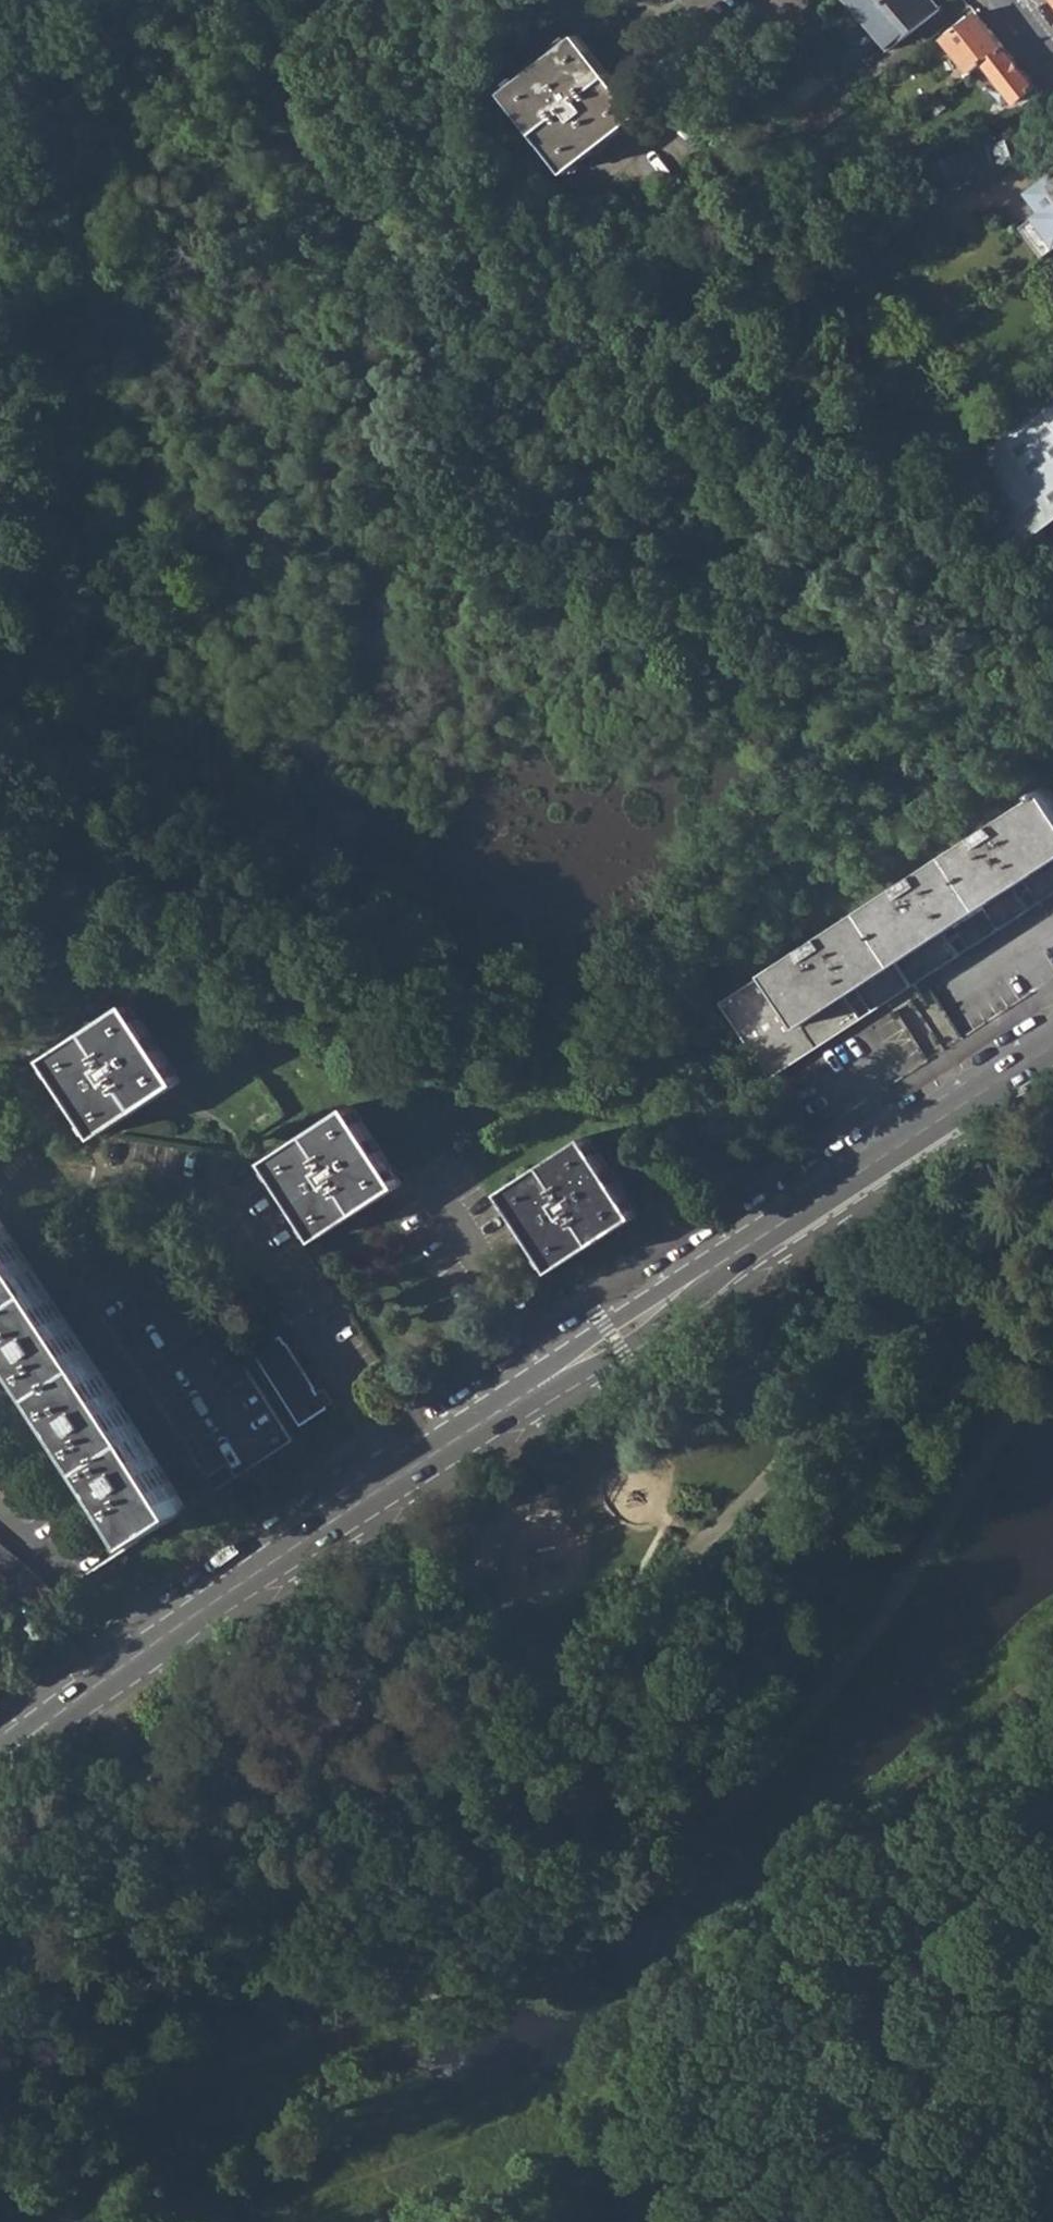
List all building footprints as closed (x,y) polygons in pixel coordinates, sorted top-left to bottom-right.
[(824,11),(862,55),(882,41),(889,50),(940,9),(933,0),(833,0),(824,11)] [(977,12),(942,39),(969,74),(984,62),(1004,47),(977,12)] [(579,36),(505,93),(568,173),(641,116),(579,36)] [(1004,47),(984,62),(1014,102),(1035,86),(1004,47)] [(1015,139),(919,170),(921,179),(912,181),(917,198),(926,195),(928,198),(990,179),(997,165),(1014,160),(1011,150),(1018,148),(1015,139)] [(1051,184),(1049,181),(1033,194),(1049,214),(1023,235),(1042,259),(1052,251),(1052,183),(1051,184)] [(958,473),(1016,551),(1052,522),(1052,401),(958,473)] [(721,1002),(771,1078),(961,956),(947,935),(1029,881),(1043,902),(1052,896),(1052,792),(1051,789),(721,1002)] [(947,935),(961,956),(1043,902),(1029,881),(947,935)] [(46,1058),(98,1137),(183,1080),(131,1002),(46,1058)] [(353,1104),(267,1160),(319,1239),(405,1183),(353,1104)] [(506,1192),(558,1269),(643,1213),(592,1136),(506,1192)] [(142,1540),(190,1509),(0,1218),(0,1323),(142,1540)] [(153,1224),(75,1274),(217,1491),(293,1440),(153,1224)] [(253,1353),(302,1424),(328,1407),(281,1333),(253,1353)] [(34,1611),(60,1593),(0,1540),(0,1581),(34,1611)]
